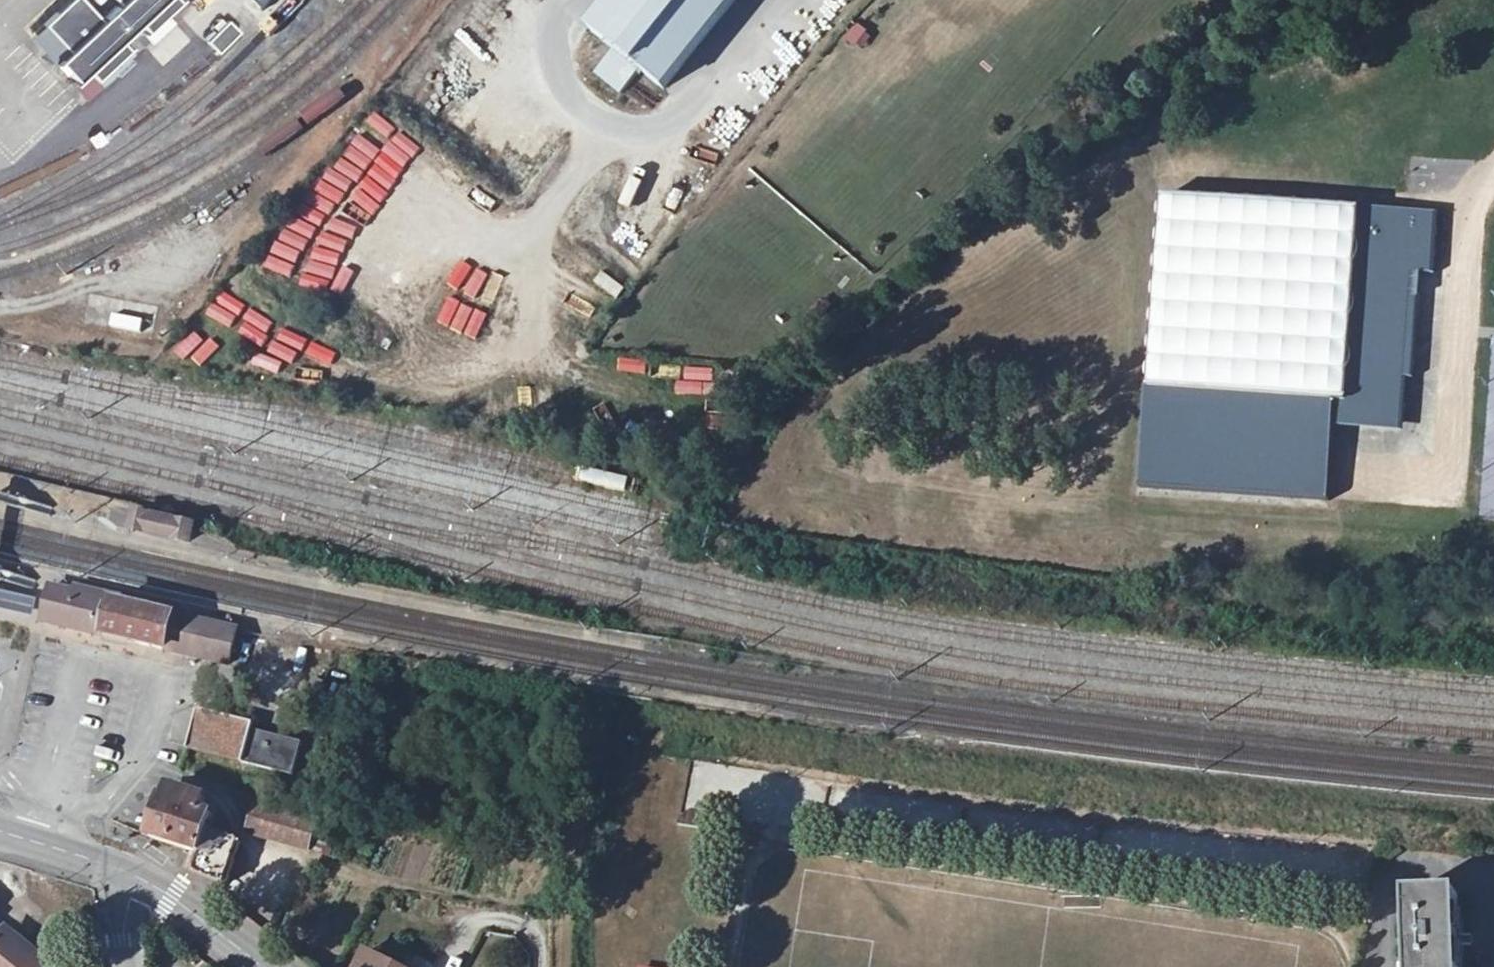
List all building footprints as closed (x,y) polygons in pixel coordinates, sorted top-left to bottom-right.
[(87,71),(95,79),(128,48),(120,40),(138,23),(146,32),(178,1),(178,0),(116,0),(118,3),(101,19),(83,0),(69,0),(43,24),(68,50),(57,61),(76,81),(87,71)] [(574,52),(597,71),(578,94),(603,114),(622,91),(645,109),(733,0),(615,0),(574,52)] [(218,54),(239,32),(227,20),(206,42),(218,54)] [(731,144),(740,133),(725,121),(716,132),(731,144)] [(1161,200),(1138,488),(1322,503),(1329,423),(1397,428),(1410,277),(1429,279),(1433,222),(1161,200)] [(146,534),(150,517),(135,514),(131,531),(146,534)] [(179,524),(150,517),(146,534),(176,541),(179,524)] [(194,527),(179,524),(176,541),(191,544),(194,527)] [(45,598),(38,627),(97,640),(96,643),(125,650),(165,659),(166,656),(180,660),(230,671),(239,630),(193,619),(72,591),(48,586),(45,598)] [(72,591),(193,619),(194,614),(73,586),(72,591)] [(0,589),(0,613),(33,621),(38,597),(0,589)] [(199,711),(189,750),(295,777),(303,744),(253,731),(255,725),(199,711)] [(207,800),(171,789),(167,802),(164,801),(152,840),(201,854),(195,873),(227,886),(242,842),(211,832),(215,817),(203,813),(207,800)] [(257,807),(249,834),(309,851),(317,824),(257,807)] [(678,826),(687,827),(688,818),(680,816),(678,826)] [(1411,966),(1460,966),(1457,894),(1408,896),(1411,966)] [(3,936),(0,940),(0,966),(42,966),(3,936)] [(359,966),(393,966),(366,953),(359,966)]
